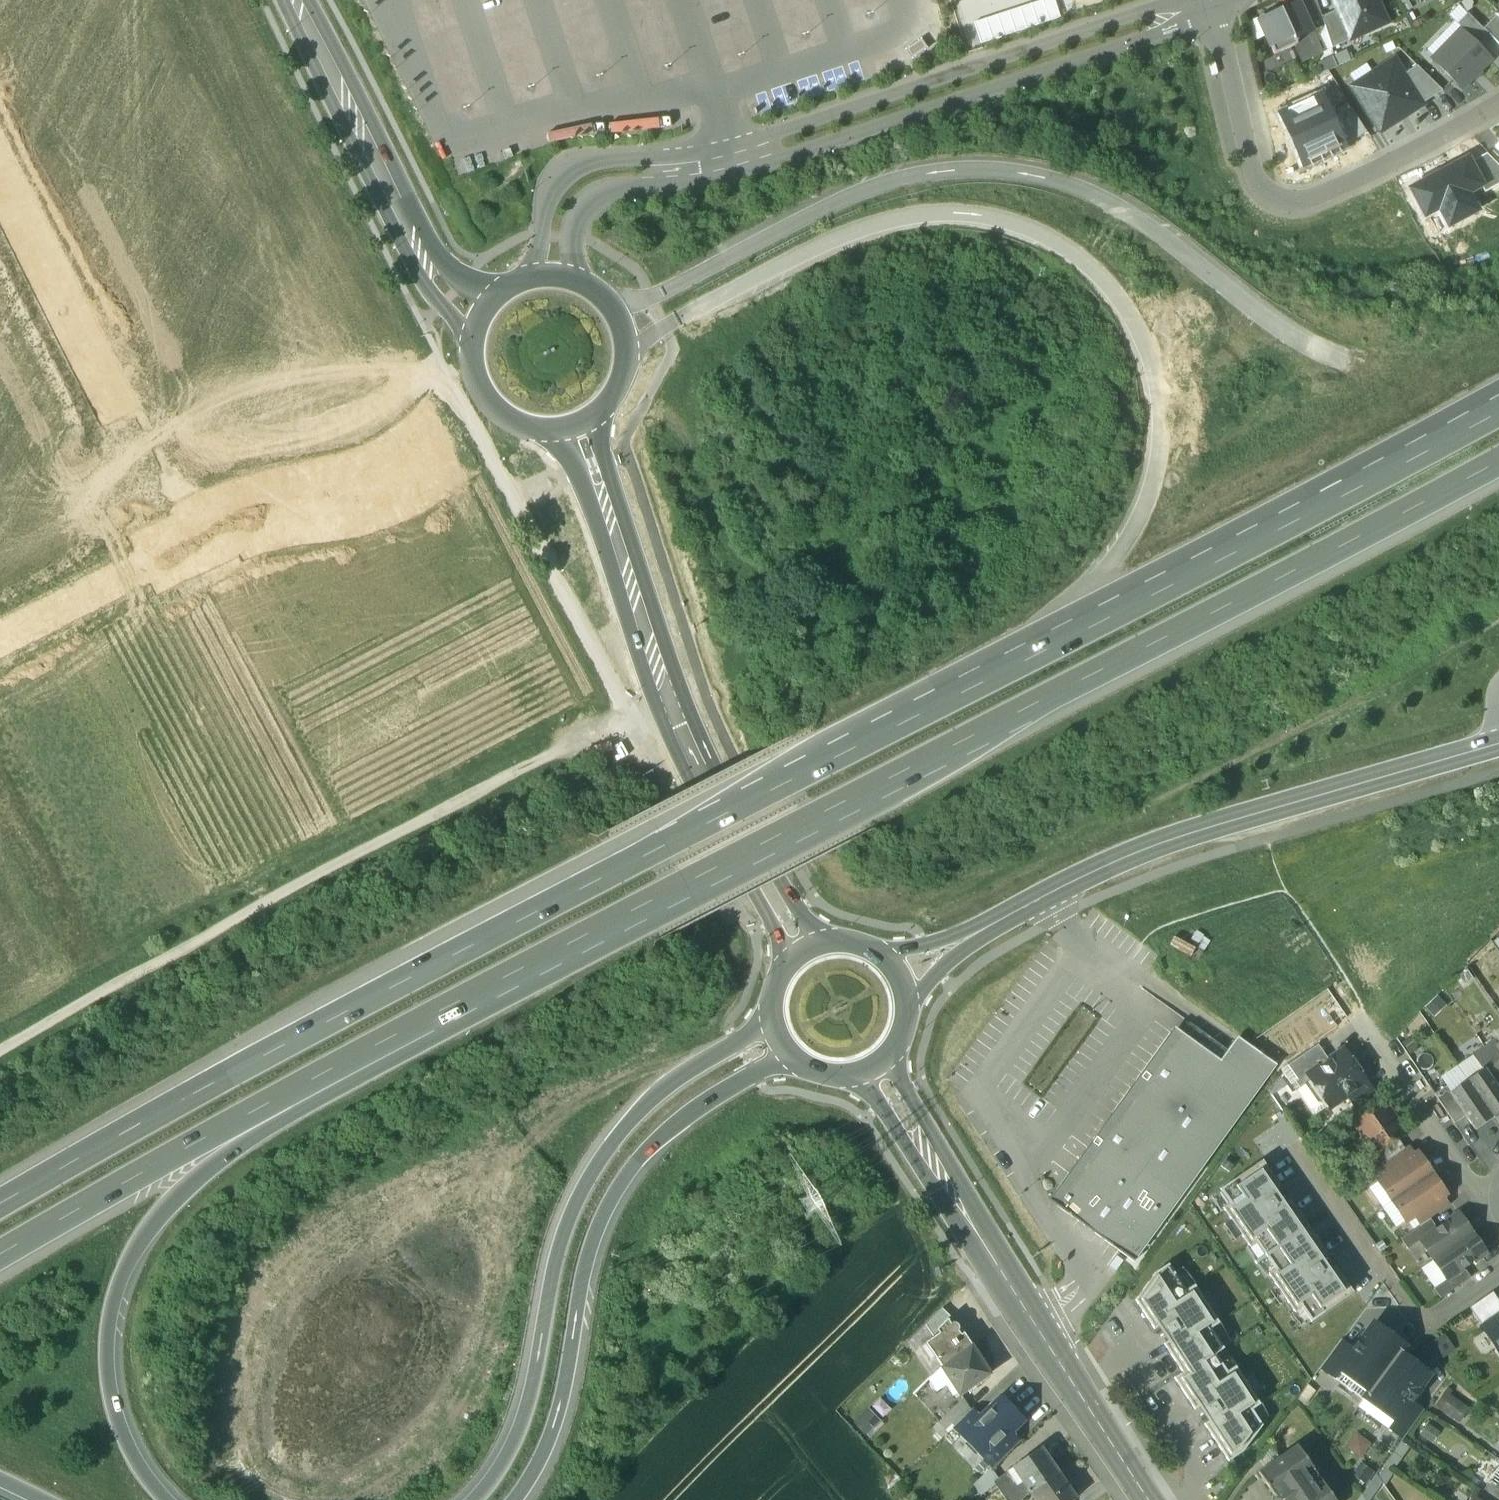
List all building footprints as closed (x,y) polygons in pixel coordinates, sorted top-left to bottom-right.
[(1059,20),(1053,0),(1046,0),(1041,2),(1048,24),(1059,20)] [(1299,5),(1312,31),(1325,27),(1321,18),(1315,0),(1311,0),(1299,5)] [(1377,0),(1332,0),(1338,11),(1351,41),(1388,24),(1377,0)] [(1037,28),(1048,24),(1041,2),(1030,5),(1037,28)] [(1282,11),(1261,20),(1263,25),(1261,26),(1275,54),(1296,45),(1297,44),(1295,39),(1312,31),(1299,5),(1299,3),(1282,11)] [(1026,31),(1037,28),(1030,5),(1018,9),(1026,31)] [(1280,7),(1259,16),(1261,20),(1282,11),(1280,7)] [(1014,35),(1026,31),(1018,9),(1007,13),(1014,35)] [(1351,41),(1338,11),(1321,18),(1325,27),(1332,48),(1351,41)] [(1003,39),(1014,35),(1007,13),(996,17),(1003,39)] [(1489,35),(1468,15),(1457,26),(1478,47),(1489,35)] [(1497,15),(1483,29),(1498,44),(1498,18),(1497,15)] [(992,43),(1003,39),(996,17),(985,20),(992,43)] [(981,46),(992,43),(985,20),(973,24),(981,46)] [(1312,31),(1295,39),(1297,44),(1296,45),(1303,60),(1321,52),(1312,31)] [(1462,32),(1433,62),(1461,89),(1490,58),(1478,47),(1462,32)] [(1396,60),(1354,87),(1381,131),(1423,104),(1403,73),(1396,60)] [(1415,66),(1403,73),(1423,104),(1440,92),(1415,66)] [(1280,114),(1304,168),(1347,149),(1345,143),(1332,115),(1323,94),(1280,114)] [(1332,115),(1345,143),(1367,133),(1350,106),(1332,115)] [(1473,164),(1486,188),(1487,191),(1498,185),(1498,166),(1489,155),(1473,164)] [(1469,156),(1408,189),(1425,220),(1441,212),(1450,230),(1481,214),(1471,195),(1486,188),(1473,164),(1469,156)] [(1183,1032),(1058,1206),(1134,1261),(1277,1064),(1239,1037),(1230,1050),(1228,1049),(1221,1059),(1183,1032)] [(1485,1047),(1498,1068),(1498,1043),(1497,1039),(1485,1047)] [(1318,1044),(1288,1065),(1298,1080),(1295,1082),(1300,1089),(1311,1080),(1307,1074),(1329,1060),(1318,1044)] [(1485,1047),(1473,1055),(1483,1070),(1484,1069),(1496,1085),(1498,1083),(1498,1068),(1485,1047)] [(1349,1064),(1340,1052),(1329,1060),(1307,1074),(1311,1080),(1327,1104),(1330,1107),(1346,1096),(1356,1089),(1357,1091),(1368,1084),(1352,1062),(1349,1064)] [(1467,1081),(1492,1117),(1498,1113),(1498,1090),(1496,1085),(1484,1069),(1483,1070),(1467,1081)] [(1327,1104),(1311,1080),(1300,1089),(1316,1112),(1327,1104)] [(1492,1117),(1467,1081),(1451,1092),(1450,1093),(1465,1116),(1475,1129),(1492,1117)] [(1300,1089),(1295,1082),(1292,1084),(1296,1091),(1300,1089)] [(1368,1084),(1357,1091),(1356,1089),(1346,1096),(1354,1107),(1374,1094),(1368,1084)] [(1465,1116),(1450,1093),(1451,1092),(1447,1086),(1434,1094),(1454,1123),(1465,1116)] [(1383,1103),(1356,1122),(1376,1151),(1397,1137),(1403,1133),(1383,1103)] [(1376,1151),(1367,1158),(1374,1169),(1379,1166),(1404,1148),(1397,1137),(1376,1151)] [(1404,1148),(1379,1166),(1386,1176),(1415,1155),(1409,1146),(1404,1148)] [(1386,1176),(1378,1181),(1392,1201),(1432,1174),(1418,1154),(1415,1155),(1386,1176)] [(1256,1243),(1265,1256),(1307,1227),(1290,1202),(1285,1205),(1274,1191),(1280,1187),(1261,1161),(1220,1190),(1229,1204),(1222,1209),(1249,1248),(1256,1243)] [(1432,1174),(1392,1201),(1406,1220),(1413,1215),(1443,1195),(1445,1193),(1432,1174)] [(1443,1195),(1413,1215),(1420,1225),(1430,1218),(1449,1205),(1443,1195)] [(1437,1228),(1419,1240),(1420,1241),(1433,1260),(1472,1233),(1459,1213),(1437,1228)] [(1420,1225),(1401,1239),(1408,1249),(1420,1241),(1419,1240),(1437,1228),(1430,1218),(1420,1225)] [(1307,1227),(1265,1256),(1274,1269),(1268,1274),(1295,1313),(1301,1308),(1311,1322),(1353,1293),(1335,1267),(1330,1271),(1320,1256),(1325,1253),(1307,1227)] [(1472,1233),(1433,1260),(1446,1279),(1447,1280),(1464,1268),(1486,1253),(1472,1233)] [(1156,1273),(1136,1300),(1182,1373),(1175,1378),(1228,1461),(1243,1452),(1262,1426),(1251,1409),(1261,1405),(1210,1329),(1219,1323),(1195,1285),(1186,1291),(1169,1263),(1156,1273)] [(1464,1268),(1447,1280),(1446,1279),(1434,1288),(1441,1298),(1471,1277),(1464,1268)] [(1470,1307),(1483,1327),(1498,1316),(1498,1301),(1493,1292),(1470,1307)] [(943,1307),(927,1323),(936,1336),(942,1333),(939,1328),(949,1318),(951,1316),(943,1307)] [(1483,1327),(1497,1347),(1498,1345),(1498,1316),(1483,1327)] [(952,1323),(949,1318),(939,1328),(942,1333),(936,1336),(924,1344),(933,1358),(937,1356),(944,1367),(972,1347),(973,1346),(964,1333),(962,1334),(959,1330),(960,1329),(960,1327),(959,1325),(958,1323),(956,1322),(954,1322),(952,1323)] [(1354,1349),(1343,1365),(1344,1366),(1373,1387),(1399,1352),(1400,1352),(1405,1346),(1374,1323),(1354,1349)] [(1341,1339),(1320,1368),(1335,1379),(1344,1366),(1343,1365),(1354,1349),(1341,1339)] [(944,1367),(943,1368),(946,1374),(960,1394),(988,1374),(972,1347),(944,1367)] [(1399,1352),(1373,1387),(1368,1393),(1397,1415),(1398,1416),(1410,1400),(1429,1374),(1400,1352),(1399,1352)] [(942,1367),(938,1371),(941,1376),(942,1376),(946,1374),(943,1368),(942,1367)] [(938,1371),(933,1376),(935,1379),(941,1376),(938,1371)] [(1459,1421),(1469,1407),(1447,1392),(1438,1405),(1459,1421)] [(980,1418),(962,1435),(985,1458),(1011,1433),(1021,1423),(1021,1418),(1004,1400),(999,1400),(980,1418)] [(1410,1400),(1398,1416),(1397,1415),(1388,1428),(1403,1438),(1424,1410),(1410,1400)] [(962,1401),(935,1427),(944,1436),(954,1426),(971,1411),(962,1401)] [(971,1411),(954,1426),(962,1435),(980,1418),(972,1410),(971,1411)] [(1011,1433),(985,1458),(993,1466),(1019,1441),(1011,1433)] [(1298,1445),(1258,1472),(1278,1499),(1336,1499),(1298,1445)] [(1041,1447),(1013,1466),(1014,1467),(1009,1471),(1018,1484),(1023,1481),(1031,1492),(1059,1473),(1041,1447)] [(990,1469),(975,1485),(982,1495),(1000,1482),(990,1469)] [(1031,1492),(1037,1499),(1074,1499),(1076,1498),(1059,1473),(1031,1492)] [(1490,1480),(1482,1491),(1495,1499),(1498,1499),(1498,1488),(1497,1487),(1498,1486),(1490,1480)] [(1344,1499),(1357,1499),(1362,1494),(1353,1487),(1344,1499)] [(1477,1488),(1470,1498),(1472,1499),(1495,1499),(1482,1491),(1477,1488)]
